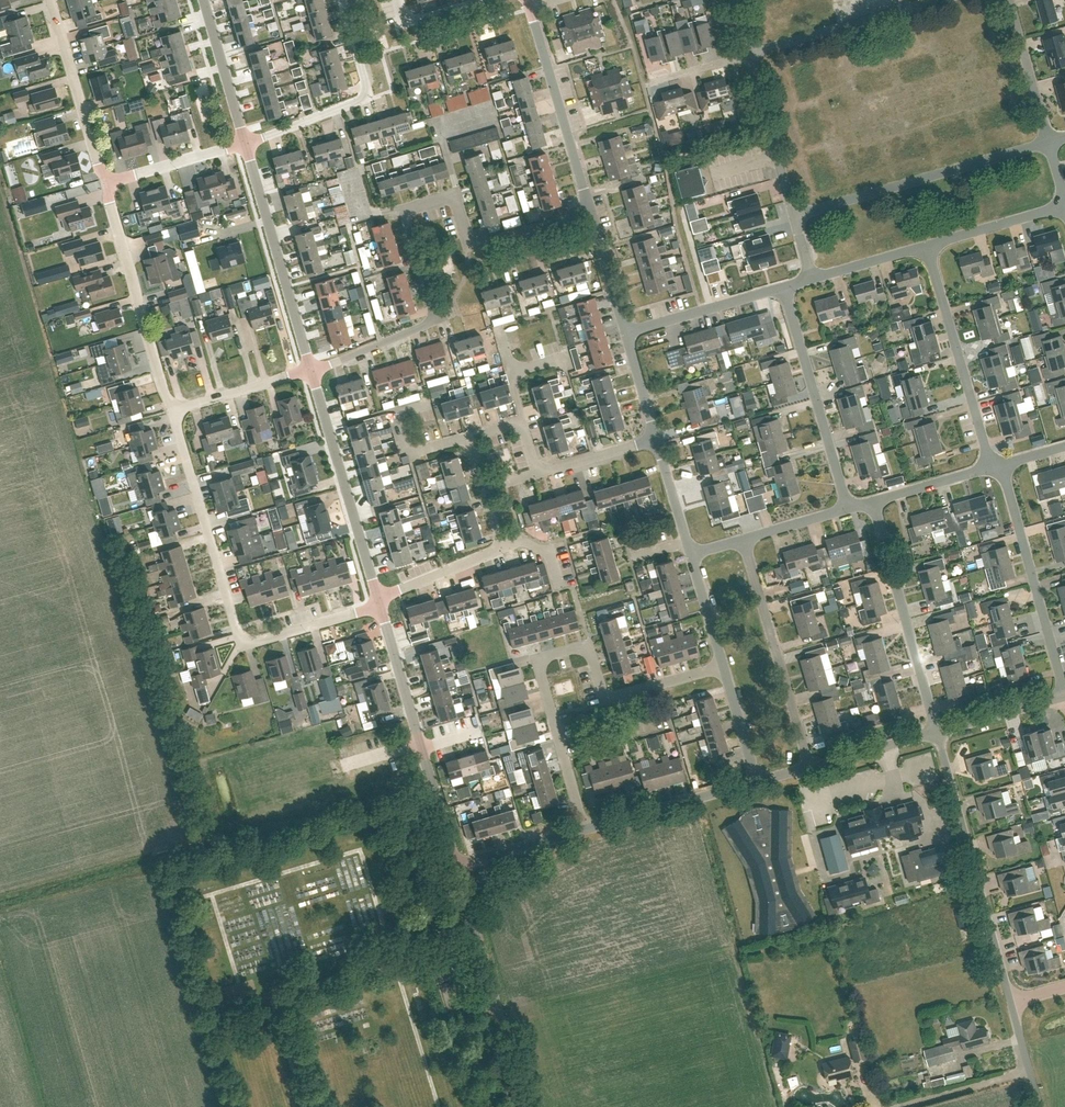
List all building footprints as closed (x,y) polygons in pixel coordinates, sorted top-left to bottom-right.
[(17,0),(0,0),(0,12),(12,8),(10,2),(17,0)] [(71,10),(92,3),(91,0),(68,0),(71,10)] [(155,1),(156,6),(150,8),(152,15),(158,13),(157,9),(177,4),(176,0),(154,0),(155,1)] [(243,3),(229,7),(233,20),(246,16),(246,15),(244,9),(250,8),(248,0),(242,2),(243,3)] [(322,0),(296,0),(298,4),(305,2),(307,10),(308,13),(324,9),(322,0)] [(626,8),(630,7),(633,6),(631,0),(623,0),(626,8)] [(1058,20),(1053,0),(1038,0),(1036,0),(1043,24),(1058,20)] [(71,10),(74,21),(85,18),(87,24),(103,19),(101,13),(95,15),(92,3),(71,10)] [(162,22),(181,17),(177,4),(157,9),(158,13),(160,19),(153,21),(155,28),(163,26),(162,22)] [(128,8),(121,10),(123,16),(129,14),(128,8)] [(265,19),(274,16),(272,8),(263,11),(265,19)] [(602,47),(599,37),(604,36),(596,10),(591,12),(590,8),(579,12),(580,15),(575,17),(574,13),(563,16),(566,26),(560,28),(566,47),(571,46),(574,55),(586,52),(585,48),(589,47),(590,50),(602,47)] [(793,16),(806,13),(805,8),(792,10),(793,16)] [(301,17),(309,15),(311,23),(312,27),(328,22),(324,9),(308,13),(307,10),(300,12),(301,17)] [(246,16),(233,20),(236,33),(250,29),(250,28),(248,22),(254,21),(251,13),(246,15),(246,16)] [(7,29),(9,35),(30,29),(26,16),(13,20),(11,14),(0,17),(0,30),(7,29)] [(332,20),(334,33),(348,30),(345,17),(332,20)] [(697,25),(696,20),(692,22),(700,53),(704,52),(703,47),(715,44),(709,22),(697,25)] [(269,32),(278,29),(276,21),(267,24),(269,32)] [(303,22),(292,25),(294,31),(304,28),(304,25),(303,22)] [(316,40),(332,36),(328,22),(312,27),(311,23),(304,25),(304,28),(305,31),(312,29),(316,40)] [(688,23),(689,28),(678,31),(683,53),(695,49),(697,54),(700,53),(692,22),(688,23)] [(91,37),(79,40),(83,52),(104,45),(102,39),(111,36),(107,25),(89,30),(91,37)] [(643,25),(635,27),(637,34),(645,32),(643,25)] [(258,34),(256,27),(250,28),(250,29),(236,33),(240,47),(254,43),(252,36),(258,34)] [(20,46),(33,42),(30,29),(9,35),(11,42),(0,45),(4,57),(22,52),(20,46)] [(122,32),(124,39),(135,36),(133,29),(122,32)] [(666,34),(664,29),(661,30),(669,62),(673,61),(672,56),(683,53),(678,31),(666,34)] [(661,30),(657,31),(658,36),(646,39),(652,61),(664,58),(665,63),(669,62),(661,30)] [(164,47),(157,49),(150,51),(152,58),(166,54),(164,50),(184,44),(180,31),(161,37),(164,47)] [(1064,65),(1064,39),(1064,34),(1046,39),(1052,58),(1048,59),(1051,69),(1064,65)] [(142,45),(153,39),(151,35),(140,41),(142,45)] [(122,40),(124,50),(135,47),(132,37),(122,40)] [(293,40),(284,43),(287,53),(296,51),(293,40)] [(517,57),(512,40),(498,44),(503,61),(500,61),(503,69),(508,68),(506,60),(517,57)] [(162,69),(169,67),(168,63),(188,57),(184,44),(164,50),(166,54),(167,60),(160,62),(162,69)] [(489,64),(487,65),(489,73),(494,72),(492,64),(500,61),(503,61),(498,44),(484,48),(489,64)] [(83,52),(86,63),(97,60),(99,66),(118,61),(114,49),(106,52),(104,45),(83,52)] [(263,48),(263,49),(249,53),(253,67),(267,63),(267,62),(265,56),(270,55),(268,47),(263,48)] [(339,61),(336,47),(320,52),(319,50),(311,52),(312,57),(320,55),(322,63),(323,66),(339,61)] [(290,64),(299,62),(296,51),(287,53),(290,64)] [(463,72),(461,73),(463,81),(466,80),(469,79),(466,71),(477,68),(473,52),(459,56),(463,72)] [(46,59),(39,61),(37,53),(30,55),(14,60),(18,73),(21,82),(30,79),(50,73),(49,69),(51,66),(50,62),(46,60),(46,59)] [(449,76),(447,76),(449,85),(455,83),(452,75),(461,73),(463,72),(459,56),(445,60),(449,76)] [(168,81),(170,86),(188,80),(185,72),(192,70),(188,57),(168,63),(169,67),(171,72),(164,74),(166,81),(168,81)] [(271,76),(270,75),(269,70),(274,68),(272,60),(267,62),(267,63),(253,67),(257,80),(271,76)] [(316,71),(324,69),(326,76),(327,79),(343,74),(339,61),(323,66),(322,63),(315,65),(316,71)] [(154,63),(142,67),(144,73),(156,70),(154,63)] [(438,80),(433,63),(419,67),(426,92),(430,104),(435,103),(436,102),(432,90),(429,91),(427,83),(438,80)] [(517,66),(510,68),(512,74),(519,72),(517,66)] [(294,77),(303,75),(300,67),(292,70),(294,77)] [(424,92),(426,92),(419,67),(405,71),(410,87),(408,88),(410,96),(415,95),(413,87),(421,84),(424,92)] [(627,98),(632,96),(626,76),(621,78),(618,68),(607,72),(608,75),(603,76),(602,73),(590,76),(593,86),(588,88),(594,107),(599,105),(602,115),(614,112),(613,108),(617,107),(618,110),(630,107),(627,98)] [(973,70),(959,74),(961,81),(975,77),(973,70)] [(160,74),(150,77),(151,82),(161,79),(160,74)] [(274,89),(273,83),(278,81),(276,74),(270,75),(271,76),(257,80),(261,93),(274,89)] [(331,93),(347,88),(343,74),(327,79),(326,76),(319,78),(320,84),(328,82),(331,93)] [(123,100),(119,87),(110,89),(105,75),(90,79),(97,100),(103,98),(105,106),(123,100)] [(485,75),(477,77),(479,84),(487,82),(485,75)] [(1060,77),(1062,83),(1056,85),(1063,110),(1064,110),(1064,75),(1060,77)] [(514,79),(508,81),(510,89),(515,88),(516,93),(517,95),(530,91),(526,77),(514,80),(514,79)] [(720,102),(733,99),(734,102),(740,100),(735,82),(726,85),(724,78),(714,81),(720,102)] [(295,83),(298,91),(307,88),(304,80),(295,83)] [(463,81),(459,82),(462,91),(468,89),(466,80),(463,81)] [(707,109),(707,106),(720,102),(714,81),(704,83),(706,90),(696,93),(701,111),(707,109)] [(319,82),(311,84),(314,97),(322,95),(319,82)] [(146,91),(152,95),(155,90),(149,86),(146,91)] [(491,99),(487,86),(480,89),(484,101),(491,99)] [(278,102),(276,96),(282,95),(280,87),(274,89),(261,93),(265,107),(278,103),(278,102)] [(677,112),(690,108),(691,111),(697,110),(692,92),(683,94),(681,87),(671,90),(677,112)] [(59,104),(54,88),(32,95),(36,111),(59,104)] [(478,103),(484,101),(480,89),(474,91),(478,103)] [(13,94),(16,104),(30,100),(27,90),(13,94)] [(501,90),(493,93),(495,100),(504,98),(501,90)] [(665,118),(664,116),(677,112),(671,90),(661,93),(663,100),(654,103),(658,120),(665,118)] [(908,106),(915,104),(912,90),(904,92),(908,106)] [(468,93),(471,105),(478,103),(474,91),(468,93)] [(517,95),(516,93),(512,95),(514,103),(519,101),(520,107),(521,108),(534,104),(530,91),(517,95)] [(903,92),(896,94),(900,108),(907,106),(903,92)] [(303,110),(312,107),(308,93),(299,96),(303,110)] [(461,108),(468,106),(464,93),(458,95),(461,108)] [(179,97),(183,110),(191,107),(187,95),(179,97)] [(455,110),(461,108),(458,95),(451,97),(455,110)] [(78,112),(77,97),(61,98),(62,112),(78,112)] [(445,99),(449,112),(455,110),(451,97),(445,99)] [(288,107),(300,103),(298,98),(286,101),(288,107)] [(497,108),(506,106),(504,98),(495,100),(497,108)] [(142,99),(136,100),(139,110),(145,108),(142,99)] [(265,107),(269,120),(282,116),(280,110),(286,108),(284,100),(278,102),(278,103),(265,107)] [(442,100),(436,102),(435,103),(439,115),(446,113),(442,100)] [(430,104),(428,105),(432,117),(439,115),(435,103),(430,104)] [(521,108),(520,107),(516,108),(518,116),(523,115),(524,120),(525,122),(538,117),(534,104),(521,108)] [(116,115),(122,113),(120,105),(113,107),(116,115)] [(172,123),(178,143),(190,140),(186,125),(192,124),(188,111),(177,114),(170,116),(172,123)] [(917,112),(919,126),(928,125),(926,111),(917,112)] [(396,141),(398,141),(401,139),(399,132),(410,129),(405,113),(391,117),(396,133),(394,134),(396,141)] [(65,124),(55,126),(53,117),(49,118),(35,122),(38,132),(42,131),(46,146),(69,140),(65,124)] [(382,145),(385,144),(388,143),(386,136),(394,134),(396,133),(391,117),(378,120),(383,137),(380,138),(382,145)] [(509,117),(500,120),(503,127),(511,125),(509,117)] [(525,122),(524,120),(520,122),(522,129),(527,128),(528,134),(529,135),(542,131),(538,117),(525,122)] [(841,120),(844,130),(856,127),(853,117),(841,120)] [(172,123),(166,125),(164,118),(152,121),(156,134),(162,132),(166,146),(178,143),(172,123)] [(725,119),(712,123),(714,132),(727,128),(725,119)] [(369,149),(372,148),(375,147),(373,140),(380,138),(383,137),(378,120),(365,124),(370,141),(367,142),(369,149)] [(651,122),(632,127),(634,134),(647,131),(649,135),(654,134),(651,122)] [(136,155),(148,152),(143,137),(150,136),(146,123),(134,126),(136,133),(130,135),(136,155)] [(351,128),(356,144),(353,144),(356,153),(361,151),(359,144),(367,142),(370,141),(365,124),(351,128)] [(505,135),(514,132),(511,125),(503,127),(505,135)] [(494,141),(500,139),(497,128),(491,129),(494,141)] [(485,131),(488,143),(494,141),(491,129),(485,131)] [(120,144),(124,158),(136,155),(130,135),(124,137),(122,130),(110,133),(113,146),(120,144)] [(693,132),(694,138),(701,137),(699,130),(693,132)] [(479,133),(482,145),(488,143),(485,131),(479,133)] [(533,149),(546,145),(542,131),(529,135),(528,134),(524,135),(526,143),(531,142),(533,149)] [(667,131),(661,133),(665,146),(675,143),(672,133),(668,135),(667,131)] [(473,135),(476,147),(482,145),(479,133),(473,135)] [(619,134),(598,140),(602,153),(623,147),(625,153),(632,150),(630,141),(622,143),(619,134)] [(467,137),(470,148),(476,147),(473,135),(467,137)] [(461,138),(464,150),(470,148),(467,137),(461,138)] [(455,140),(458,152),(464,150),(461,138),(455,140)] [(345,155),(340,139),(326,143),(331,159),(328,160),(331,167),(336,165),(334,158),(345,155)] [(505,150),(513,147),(511,139),(502,142),(505,150)] [(892,143),(895,156),(912,153),(909,139),(892,143)] [(449,142),(452,153),(452,154),(458,152),(455,140),(449,142)] [(320,162),(328,160),(331,159),(326,143),(312,147),(317,162),(315,163),(317,172),(322,170),(320,162)] [(437,154),(434,145),(426,148),(429,156),(437,154)] [(627,161),(628,165),(636,163),(634,156),(626,158),(625,153),(623,147),(602,153),(606,167),(627,161)] [(421,159),(429,156),(426,148),(419,150),(421,159)] [(491,151),(493,158),(502,156),(500,148),(491,151)] [(1,150),(2,159),(13,157),(12,149),(1,150)] [(81,169),(76,153),(61,157),(59,150),(42,155),(45,164),(51,163),(55,176),(56,176),(58,183),(60,184),(70,181),(71,179),(69,172),(81,169)] [(301,150),(287,154),(292,170),(288,171),(291,179),(297,177),(294,170),(306,166),(301,150)] [(407,153),(399,156),(401,164),(410,162),(407,153)] [(484,153),(478,155),(465,159),(469,173),(483,169),(482,168),(481,162),(486,160),(484,153)] [(287,154),(273,158),(278,173),(275,174),(277,183),(283,181),(281,174),(288,171),(292,170),(287,154)] [(533,173),(533,172),(549,167),(546,154),(529,159),(532,169),(525,171),(526,175),(533,173)] [(394,167),(401,164),(399,156),(392,158),(394,167)] [(354,167),(351,157),(345,158),(348,169),(354,167)] [(437,160),(430,162),(431,167),(431,166),(435,180),(449,176),(445,162),(439,164),(437,160)] [(380,161),(372,164),(375,172),(383,170),(380,161)] [(606,167),(610,180),(630,174),(631,178),(640,176),(638,168),(630,171),(628,165),(627,161),(606,167)] [(418,171),(422,184),(435,180),(431,166),(431,167),(425,168),(423,164),(416,166),(417,171),(418,171)] [(516,164),(510,166),(513,176),(519,174),(516,164)] [(488,166),(482,168),(483,169),(469,173),(473,186),(487,182),(487,181),(485,175),(490,174),(488,166)] [(682,200),(705,193),(697,166),(674,172),(682,200)] [(506,167),(497,170),(499,178),(508,175),(506,167)] [(536,186),(536,185),(553,180),(549,167),(533,172),(533,173),(535,182),(529,183),(530,187),(536,186)] [(404,175),(409,188),(422,184),(418,171),(417,171),(411,173),(410,168),(402,170),(404,175)] [(216,197),(223,195),(225,201),(238,197),(233,181),(226,183),(223,172),(210,176),(216,197)] [(390,179),(391,179),(395,192),(409,188),(404,175),(398,177),(396,172),(389,174),(390,179)] [(516,187),(523,185),(519,174),(513,176),(516,187)] [(501,186),(510,183),(508,175),(499,178),(501,186)] [(210,205),(208,199),(216,197),(210,176),(197,179),(201,190),(194,192),(199,208),(210,205)] [(395,192),(391,179),(390,179),(385,181),(383,176),(376,178),(381,197),(395,192)] [(328,187),(340,183),(339,177),(326,181),(328,187)] [(492,179),(487,181),(487,182),(473,186),(478,200),(491,196),(491,195),(489,189),(494,187),(492,179)] [(536,185),(536,186),(539,194),(533,196),(534,200),(540,198),(540,197),(557,193),(553,180),(536,185)] [(648,202),(656,199),(654,192),(646,194),(643,185),(622,191),(626,204),(647,198),(648,202)] [(159,211),(166,209),(168,216),(173,214),(174,218),(182,216),(178,201),(170,203),(165,186),(153,190),(159,211)] [(300,192),(284,196),(288,210),(304,205),(303,201),(301,195),(309,192),(308,187),(299,189),(300,192)] [(342,189),(330,193),(331,199),(344,196),(342,189)] [(524,189),(518,191),(521,202),(527,200),(524,189)] [(154,220),(152,213),(159,211),(153,190),(140,193),(145,210),(137,213),(141,227),(149,225),(148,221),(154,220)] [(496,193),(491,195),(491,196),(478,200),(482,213),(495,209),(495,208),(493,202),(498,200),(496,193)] [(543,211),(561,206),(557,193),(540,197),(540,198),(543,207),(536,209),(537,213),(543,211)] [(735,206),(738,215),(760,208),(756,193),(727,202),(729,208),(735,206)] [(25,194),(14,197),(17,204),(27,201),(25,194)] [(514,194),(505,197),(507,205),(516,202),(514,194)] [(333,205),(345,202),(344,196),(331,199),(333,205)] [(651,210),(652,215),(660,212),(658,205),(650,208),(648,202),(647,198),(626,204),(630,217),(651,210)] [(47,209),(44,199),(29,203),(32,214),(47,209)] [(308,219),(305,207),(313,205),(312,201),(312,199),(303,201),(304,205),(288,210),(292,224),(308,219)] [(524,212),(530,210),(527,200),(521,202),(524,212)] [(89,207),(80,209),(77,201),(71,203),(56,207),(60,220),(68,218),(69,221),(65,222),(64,225),(65,230),(68,231),(72,230),(72,231),(82,228),(85,227),(94,224),(91,214),(90,210),(89,207)] [(510,213),(518,210),(516,202),(507,205),(510,213)] [(348,210),(346,204),(334,207),(336,213),(348,210)] [(482,213),(486,227),(499,223),(497,215),(502,214),(500,206),(495,208),(495,209),(482,213)] [(246,208),(225,214),(227,219),(248,213),(246,208)] [(760,208),(738,215),(740,223),(734,224),(735,231),(765,223),(760,208)] [(348,210),(336,213),(337,219),(349,216),(348,210)] [(655,227),(663,225),(661,218),(654,220),(652,215),(651,210),(630,217),(633,230),(654,223),(655,227)] [(190,215),(192,221),(200,218),(199,212),(190,215)] [(689,221),(698,219),(696,212),(688,215),(689,221)] [(339,226),(351,222),(349,216),(337,219),(339,226)] [(517,226),(524,224),(522,217),(515,219),(517,226)] [(689,221),(691,228),(707,223),(705,217),(698,219),(689,221)] [(196,221),(177,227),(181,241),(200,235),(196,221)] [(388,222),(371,228),(375,241),(392,236),(388,222)] [(709,230),(707,223),(691,228),(693,234),(709,230)] [(161,224),(149,228),(151,233),(163,229),(161,224)] [(311,231),(295,235),(299,249),(316,245),(315,241),(312,234),(320,231),(319,226),(310,229),(311,231)] [(662,237),(674,233),(672,226),(659,230),(662,237)] [(176,227),(168,229),(170,236),(178,234),(176,227)] [(1031,247),(1035,258),(1047,254),(1047,251),(1050,250),(1054,263),(1064,260),(1064,259),(1062,247),(1057,230),(1035,236),(1037,245),(1031,247)] [(161,231),(145,236),(147,245),(164,240),(161,231)] [(360,231),(354,233),(357,244),(363,242),(360,231)] [(743,258),(749,256),(749,255),(772,249),(768,234),(739,242),(743,258)] [(396,248),(392,236),(375,241),(379,253),(396,248)] [(654,237),(633,243),(637,256),(658,250),(659,254),(667,252),(665,245),(657,248),(654,237)] [(55,238),(36,242),(36,247),(55,244),(55,238)] [(104,259),(99,242),(84,247),(82,239),(63,245),(66,256),(77,253),(81,266),(104,259)] [(316,245),(299,249),(303,263),(319,258),(318,255),(316,247),(325,245),(323,239),(315,241),(316,245)] [(678,240),(671,242),(673,249),(680,247),(678,240)] [(1016,264),(1018,271),(1031,267),(1026,249),(1016,252),(1013,240),(995,245),(1002,268),(1005,267),(1006,272),(1014,269),(1013,265),(1016,264)] [(245,261),(240,243),(217,249),(223,268),(245,261)] [(151,258),(144,260),(148,272),(175,263),(173,257),(176,252),(170,248),(163,250),(164,254),(159,256),(155,245),(148,247),(151,258)] [(330,250),(331,255),(344,251),(343,247),(330,250)] [(358,248),(361,259),(367,257),(364,247),(358,248)] [(383,267),(400,261),(396,248),(379,253),(383,267)] [(357,262),(353,249),(343,252),(347,265),(357,262)] [(776,264),(772,249),(749,255),(749,256),(751,264),(745,265),(747,272),(776,264)] [(661,260),(659,254),(658,250),(637,256),(640,269),(661,263),(663,267),(670,264),(668,258),(661,260)] [(329,258),(327,252),(318,255),(319,258),(303,263),(307,276),(323,272),(320,260),(329,258)] [(960,258),(965,277),(980,272),(982,277),(994,274),(989,258),(983,260),(981,252),(960,258)] [(370,268),(367,257),(361,259),(364,269),(370,268)] [(701,262),(702,268),(718,264),(717,258),(701,262)] [(588,279),(583,262),(570,266),(575,283),(588,279)] [(148,272),(151,284),(172,277),(173,281),(179,279),(183,273),(177,270),(175,263),(148,272)] [(665,275),(666,279),(674,277),(672,270),(664,273),(663,267),(661,263),(640,269),(644,281),(665,275)] [(720,270),(718,264),(702,268),(704,275),(720,270)] [(61,266),(35,274),(38,285),(65,277),(61,266)] [(557,270),(562,287),(575,283),(570,266),(557,270)] [(1041,266),(1035,268),(1039,281),(1045,279),(1041,266)] [(906,287),(910,286),(910,287),(916,293),(922,291),(923,292),(921,283),(916,268),(896,274),(899,285),(892,287),(895,299),(909,295),(906,287)] [(109,276),(102,278),(100,270),(87,274),(74,278),(78,291),(89,288),(92,300),(114,293),(109,276)] [(358,271),(352,273),(355,283),(361,282),(358,271)] [(403,272),(386,278),(390,291),(407,286),(403,272)] [(551,290),(546,273),(532,277),(537,294),(539,300),(543,299),(541,293),(551,290)] [(688,274),(682,276),(684,284),(690,282),(688,274)] [(669,292),(678,290),(676,283),(668,285),(666,279),(665,275),(644,281),(648,294),(668,288),(669,292)] [(267,276),(252,281),(255,291),(270,286),(267,276)] [(531,303),(529,296),(537,294),(532,277),(519,281),(524,298),(526,304),(531,303)] [(332,279),(315,284),(319,297),(336,292),(336,291),(341,290),(340,285),(335,287),(332,279)] [(1043,290),(1045,295),(1051,293),(1054,303),(1064,300),(1064,284),(1059,285),(1057,279),(1041,283),(1043,290)] [(886,299),(883,287),(876,289),(874,280),(855,286),(860,302),(875,298),(876,302),(886,299)] [(991,293),(1002,290),(1000,281),(989,284),(991,293)] [(203,283),(194,286),(196,294),(205,291),(203,283)] [(373,283),(367,285),(370,296),(376,294),(373,283)] [(238,284),(230,286),(233,294),(241,292),(238,284)] [(499,305),(513,301),(508,284),(494,288),(499,305)] [(1036,294),(1033,285),(1025,288),(1028,297),(1036,294)] [(356,288),(359,299),(365,297),(362,286),(356,288)] [(394,303),(411,298),(407,286),(390,291),(394,303)] [(228,308),(235,306),(229,287),(223,289),(228,308)] [(188,296),(185,288),(168,293),(171,301),(188,296)] [(356,288),(349,290),(352,301),(359,299),(356,288)] [(492,314),(490,308),(499,305),(494,288),(481,292),(486,309),(488,315),(492,314)] [(579,298),(592,294),(590,288),(578,291),(579,298)] [(266,291),(269,302),(258,306),(264,326),(275,323),(271,309),(278,307),(273,289),(266,291)] [(1013,289),(1002,293),(1004,300),(1016,297),(1013,289)] [(570,300),(579,298),(578,291),(569,294),(570,300)] [(336,292),(319,297),(323,309),(340,304),(346,302),(345,298),(339,300),(336,292)] [(1014,312),(1026,307),(1021,295),(1009,300),(1014,312)] [(258,306),(252,307),(249,296),(237,300),(242,318),(249,316),(253,330),(264,326),(258,306)] [(844,320),(850,318),(846,303),(840,304),(837,296),(816,302),(821,321),(842,315),(844,320)] [(984,307),(974,310),(978,325),(998,319),(996,310),(1002,308),(998,296),(982,301),(984,307)] [(368,307),(365,297),(359,299),(362,309),(368,307)] [(377,298),(371,300),(374,311),(380,309),(377,298)] [(394,303),(398,317),(415,311),(411,298),(394,303)] [(545,308),(556,305),(554,298),(543,301),(545,308)] [(597,311),(594,298),(577,303),(581,316),(597,311)] [(186,299),(168,304),(171,313),(189,308),(186,299)] [(196,316),(203,314),(198,299),(192,301),(196,316)] [(1054,303),(1056,312),(1051,314),(1052,319),(1054,326),(1064,323),(1064,300),(1054,303)] [(57,317),(72,312),(69,303),(54,307),(57,317)] [(340,304),(323,309),(327,322),(344,317),(350,315),(348,311),(342,312),(340,304)] [(896,321),(913,317),(911,307),(904,309),(903,305),(892,308),(896,321)] [(531,315),(541,312),(539,306),(529,309),(531,315)] [(561,319),(567,317),(564,306),(558,308),(561,319)] [(53,309),(47,311),(49,317),(55,315),(53,309)] [(91,316),(89,309),(74,313),(76,320),(91,316)] [(123,324),(119,309),(104,313),(104,312),(95,314),(100,331),(109,329),(109,328),(123,324)] [(377,321),(383,319),(380,309),(374,311),(377,321)] [(1032,320),(1041,317),(1039,309),(1030,311),(1032,320)] [(601,324),(597,311),(581,316),(584,329),(601,324)] [(370,312),(363,313),(366,324),(373,322),(370,312)] [(234,335),(228,314),(217,318),(223,339),(234,335)] [(505,323),(516,320),(514,314),(503,317),(505,323)] [(73,315),(65,317),(67,324),(75,321),(73,315)] [(760,325),(757,315),(742,319),(747,338),(753,336),(755,342),(764,340),(777,336),(773,321),(760,325)] [(344,317),(327,322),(330,334),(347,329),(353,327),(353,325),(346,326),(344,317)] [(495,326),(505,323),(503,317),(493,320),(495,326)] [(907,329),(913,327),(917,341),(936,336),(932,321),(923,324),(921,317),(905,321),(907,329)] [(217,318),(206,321),(212,342),(223,339),(217,318)] [(734,349),(743,346),(741,340),(747,338),(742,319),(727,323),(730,334),(724,336),(728,350),(734,349)] [(978,325),(982,339),(993,336),(995,343),(1010,339),(1009,332),(1003,334),(998,319),(978,325)] [(569,321),(562,323),(565,334),(572,332),(569,321)] [(897,321),(890,323),(892,331),(897,330),(899,327),(897,321)] [(376,333),(376,332),(373,322),(366,324),(369,335),(376,333)] [(849,330),(858,331),(859,323),(850,322),(849,330)] [(588,341),(605,337),(601,324),(584,329),(588,341)] [(175,327),(174,327),(176,333),(183,357),(193,354),(191,345),(193,344),(194,347),(200,345),(196,330),(190,332),(188,327),(184,325),(175,327)] [(717,353),(722,352),(728,350),(724,336),(718,337),(715,327),(700,331),(705,350),(715,347),(717,353)] [(334,347),(351,342),(347,329),(330,334),(334,347)] [(874,340),(881,334),(876,329),(869,335),(874,340)] [(708,359),(705,350),(700,331),(684,336),(687,346),(681,348),(674,350),(678,365),(685,363),(686,365),(708,359)] [(565,334),(569,345),(576,343),(572,332),(565,334)] [(1035,343),(1036,348),(1042,346),(1045,356),(1064,351),(1064,349),(1061,336),(1050,339),(1048,332),(1033,336),(1035,343)] [(171,351),(174,360),(183,357),(176,333),(171,335),(172,337),(159,341),(163,356),(170,354),(169,352),(171,351)] [(472,356),(485,352),(480,335),(467,339),(472,356)] [(841,347),(830,350),(834,365),(855,359),(851,345),(857,343),(855,336),(839,341),(841,347)] [(931,353),(940,351),(936,336),(917,341),(919,348),(913,350),(917,365),(933,360),(931,353)] [(609,349),(605,337),(588,341),(592,354),(609,349)] [(1030,337),(1021,339),(1026,360),(1035,358),(1030,337)] [(464,365),(463,358),(472,356),(467,339),(454,343),(459,360),(460,366),(464,365)] [(515,348),(526,345),(524,340),(513,343),(515,348)] [(448,363),(442,342),(428,346),(434,366),(448,363)] [(94,359),(105,355),(107,363),(128,356),(124,344),(106,349),(104,343),(91,347),(94,359)] [(882,343),(874,345),(875,351),(883,349),(882,343)] [(992,355),(981,359),(986,373),(1006,368),(1006,369),(1012,367),(1008,351),(1005,344),(990,349),(992,355)] [(416,353),(421,370),(434,366),(428,346),(422,348),(423,351),(416,353)] [(576,347),(570,349),(573,360),(579,358),(576,347)] [(77,350),(79,356),(86,354),(84,348),(77,350)] [(595,367),(612,362),(609,349),(592,354),(594,363),(588,365),(589,369),(595,367)] [(727,369),(732,367),(727,351),(717,354),(721,369),(726,368),(727,369)] [(1047,366),(1041,368),(1043,373),(1045,380),(1064,374),(1064,373),(1063,367),(1064,366),(1064,351),(1045,356),(1047,366)] [(57,364),(65,362),(62,353),(54,355),(57,364)] [(877,360),(884,363),(887,357),(881,354),(877,360)] [(113,375),(132,369),(128,356),(107,363),(109,370),(98,373),(102,385),(115,381),(113,375)] [(573,360),(576,370),(583,368),(579,358),(573,360)] [(763,370),(769,368),(773,383),(792,377),(788,362),(777,365),(776,359),(761,363),(763,370)] [(868,379),(864,365),(857,367),(855,359),(834,365),(839,380),(844,378),(846,385),(868,379)] [(417,381),(411,360),(398,364),(404,385),(417,381)] [(907,360),(898,362),(901,370),(909,368),(907,360)] [(480,372),(490,369),(489,363),(478,366),(480,372)] [(397,392),(395,387),(404,385),(398,364),(386,367),(392,388),(393,393),(397,392)] [(386,367),(379,369),(380,373),(373,375),(378,392),(392,388),(386,367)] [(465,377),(475,374),(474,367),(463,370),(465,377)] [(457,368),(451,370),(453,379),(459,378),(457,368)] [(742,368),(736,370),(739,382),(746,380),(742,368)] [(986,373),(990,388),(1001,385),(1003,392),(1018,387),(1015,376),(1009,378),(1006,369),(1006,368),(986,373)] [(924,390),(920,375),(910,378),(908,371),(892,376),(895,386),(901,385),(904,396),(924,390)] [(1040,372),(1030,375),(1032,384),(1042,380),(1040,372)] [(498,405),(512,401),(507,384),(508,384),(506,374),(501,376),(503,385),(495,387),(493,388),(498,405)] [(613,388),(609,374),(592,379),(592,378),(582,381),(583,386),(593,383),(595,391),(596,393),(613,388)] [(439,384),(450,381),(448,375),(438,378),(439,384)] [(714,377),(709,378),(711,389),(717,388),(714,377)] [(770,394),(771,400),(773,406),(788,402),(786,396),(797,393),(792,377),(773,383),(776,393),(770,394)] [(367,395),(362,378),(349,382),(354,399),(356,405),(360,404),(358,398),(367,395)] [(427,381),(429,387),(439,384),(438,378),(427,381)] [(498,405),(493,388),(495,387),(492,378),(488,379),(490,389),(480,392),(474,394),(478,407),(484,406),(485,409),(498,405)] [(548,383),(532,387),(536,401),(553,396),(552,394),(550,386),(559,383),(557,378),(548,381),(548,383)] [(1048,390),(1050,395),(1055,393),(1058,403),(1064,401),(1064,378),(1046,383),(1048,390)] [(690,390),(683,392),(688,407),(706,402),(705,396),(711,394),(707,379),(688,384),(690,390)] [(349,382),(336,386),(341,403),(340,403),(342,409),(346,408),(344,402),(354,399),(349,382)] [(78,383),(70,385),(73,394),(81,392),(78,383)] [(430,388),(433,398),(441,396),(440,392),(446,390),(444,384),(438,386),(438,385),(430,388)] [(849,396),(838,399),(842,414),(862,408),(858,393),(864,391),(862,384),(846,389),(849,396)] [(140,399),(137,387),(123,391),(121,385),(108,389),(110,395),(112,400),(117,399),(119,405),(140,399)] [(901,385),(895,386),(898,397),(904,396),(901,385)] [(456,399),(454,400),(459,416),(473,412),(472,409),(478,407),(474,394),(470,395),(467,386),(462,387),(464,397),(456,399)] [(596,393),(595,391),(586,394),(587,399),(597,396),(599,404),(600,406),(617,401),(613,388),(596,393)] [(445,417),(446,420),(459,416),(454,400),(456,399),(453,390),(449,391),(451,400),(441,403),(441,404),(433,406),(437,420),(445,417)] [(918,408),(929,404),(924,390),(904,396),(907,406),(901,408),(905,419),(920,414),(918,408)] [(557,410),(554,399),(563,396),(561,391),(552,394),(553,396),(536,401),(540,415),(543,414),(545,419),(558,416),(556,410),(557,410)] [(1006,402),(995,405),(999,420),(1019,414),(1016,404),(1022,402),(1019,391),(1004,395),(1006,402)] [(87,401),(94,399),(92,392),(85,394),(87,401)] [(420,399),(418,392),(408,395),(410,402),(420,399)] [(879,394),(869,397),(870,403),(880,400),(879,394)] [(399,405),(410,402),(408,395),(397,399),(399,405)] [(740,395),(730,398),(733,411),(743,408),(740,395)] [(301,420),(295,397),(278,401),(283,416),(274,419),(280,437),(291,433),(288,424),(301,420)] [(754,398),(745,400),(747,410),(757,408),(754,398)] [(130,414),(144,410),(140,399),(119,405),(121,411),(115,412),(119,425),(132,421),(130,414)] [(369,402),(372,410),(379,408),(376,400),(369,402)] [(384,409),(395,406),(393,400),(382,403),(384,409)] [(600,406),(599,404),(590,407),(591,412),(600,409),(603,417),(603,419),(620,414),(617,401),(600,406)] [(1058,403),(1062,418),(1056,420),(1058,426),(1064,424),(1064,401),(1058,403)] [(717,415),(711,417),(706,402),(688,407),(692,423),(699,421),(701,427),(719,422),(717,415)] [(269,427),(263,406),(247,411),(252,428),(246,430),(250,444),(262,441),(259,430),(269,427)] [(868,406),(862,408),(866,422),(872,420),(868,406)] [(359,417),(370,414),(368,407),(357,410),(359,417)] [(842,414),(846,428),(857,425),(859,432),(874,427),(872,420),(866,422),(862,408),(842,414)] [(347,413),(348,420),(359,417),(357,410),(347,413)] [(607,432),(624,427),(620,414),(603,419),(603,417),(593,420),(595,425),(604,422),(607,432)] [(999,420),(1003,435),(1014,432),(1016,438),(1031,434),(1028,423),(1022,425),(1019,414),(999,420)] [(410,442),(424,443),(424,415),(410,415),(410,442)] [(222,440),(229,438),(231,446),(243,443),(239,428),(232,430),(228,416),(216,420),(222,440)] [(570,422),(569,418),(559,420),(558,416),(545,419),(547,425),(543,426),(547,440),(564,435),(564,433),(562,425),(570,422)] [(753,426),(754,426),(758,441),(763,440),(783,434),(778,419),(768,422),(766,416),(751,420),(753,426)] [(368,433),(366,425),(375,422),(373,417),(364,420),(364,422),(348,427),(352,440),(369,435),(368,433)] [(908,429),(914,428),(918,442),(938,436),(934,422),(923,425),(921,418),(906,423),(908,429)] [(585,421),(587,429),(590,437),(596,435),(592,419),(585,421)] [(216,420),(204,423),(208,437),(201,439),(206,454),(218,450),(215,442),(222,440),(216,420)] [(738,429),(748,426),(746,420),(736,422),(738,429)] [(129,440),(131,446),(155,439),(152,429),(143,432),(142,430),(145,429),(143,422),(128,426),(130,432),(125,434),(128,441),(129,440)] [(389,427),(377,430),(379,435),(391,432),(389,427)] [(368,433),(369,435),(352,440),(355,453),(372,448),(372,446),(369,438),(379,435),(377,430),(368,433)] [(565,438),(574,435),(573,430),(564,433),(564,435),(547,440),(551,453),(568,448),(565,438)] [(702,441),(691,444),(696,459),(715,454),(713,448),(719,446),(717,437),(715,431),(700,435),(702,441)] [(862,442),(851,445),(856,460),(876,454),(873,444),(879,442),(876,431),(860,436),(862,442)] [(760,452),(762,457),(763,463),(778,458),(776,453),(787,450),(783,434),(763,440),(766,450),(760,452)] [(932,455),(942,451),(938,436),(918,442),(922,457),(916,459),(918,465),(934,461),(932,455)] [(1044,436),(1032,439),(1034,447),(1046,444),(1044,436)] [(149,451),(158,449),(155,439),(131,446),(133,451),(135,451),(139,464),(154,459),(152,453),(149,454),(149,451)] [(112,442),(104,444),(106,451),(114,449),(112,442)] [(376,459),(373,451),(382,448),(381,444),(372,446),(372,448),(355,453),(359,466),(376,461),(376,459)] [(886,452),(878,453),(880,463),(888,462),(886,452)] [(292,466),(294,472),(295,474),(315,468),(313,463),(312,463),(310,455),(296,459),(294,453),(282,457),(285,468),(292,466)] [(264,457),(267,468),(276,466),(273,454),(264,457)] [(715,454),(696,459),(700,475),(711,472),(713,478),(727,473),(726,467),(723,458),(716,460),(715,454)] [(885,464),(879,465),(876,454),(856,460),(860,475),(871,472),(872,479),(888,474),(885,464)] [(379,472),(377,464),(386,461),(385,456),(376,459),(376,461),(359,466),(363,479),(380,474),(379,472)] [(402,465),(410,463),(408,456),(400,458),(402,465)] [(432,469),(441,466),(444,474),(444,475),(461,470),(457,457),(441,462),(440,461),(431,464),(432,469)] [(746,459),(748,468),(755,466),(753,457),(746,459)] [(736,469),(746,466),(743,458),(733,461),(736,469)] [(763,463),(765,469),(768,478),(774,477),(776,482),(795,477),(790,461),(780,464),(778,458),(763,463)] [(236,492),(245,489),(240,474),(255,469),(253,460),(231,467),(233,476),(231,478),(210,484),(214,498),(235,492),(236,492)] [(215,462),(209,464),(211,470),(217,468),(215,462)] [(416,465),(421,480),(432,477),(428,462),(416,465)] [(137,471),(128,474),(132,488),(134,488),(162,480),(159,470),(150,473),(150,471),(152,470),(151,463),(136,468),(137,471)] [(1054,469),(1061,494),(1064,493),(1064,466),(1054,469)] [(315,475),(317,474),(315,468),(295,474),(297,483),(290,485),(293,497),(306,493),(304,487),(318,483),(315,475)] [(263,469),(255,471),(259,483),(267,481),(263,469)] [(384,487),(383,485),(381,477),(390,475),(389,469),(379,472),(380,474),(363,479),(367,492),(384,487)] [(1049,498),(1061,494),(1054,469),(1039,473),(1042,484),(1036,486),(1040,500),(1049,498)] [(436,482),(445,479),(448,487),(448,488),(465,483),(461,470),(444,475),(444,474),(435,477),(436,482)] [(745,470),(736,472),(742,492),(750,489),(746,474),(745,470)] [(715,484),(704,487),(708,502),(734,495),(729,480),(727,473),(713,478),(715,484)] [(652,491),(648,476),(634,480),(639,496),(641,495),(649,493),(651,501),(656,499),(654,491),(652,491)] [(903,476),(886,481),(888,487),(905,482),(903,476)] [(102,477),(91,480),(94,490),(105,486),(102,477)] [(753,487),(763,485),(761,477),(751,481),(753,487)] [(789,495),(799,492),(795,477),(776,482),(780,497),(774,499),(776,505),(790,501),(789,495)] [(415,486),(413,478),(403,481),(405,489),(415,486)] [(162,480),(134,488),(138,500),(145,498),(147,505),(161,501),(160,494),(157,495),(156,493),(165,490),(162,480)] [(639,496),(634,480),(621,484),(625,500),(627,499),(636,497),(638,505),(643,503),(641,495),(639,496)] [(283,481),(274,483),(277,494),(285,492),(283,481)] [(269,483),(262,485),(264,493),(271,491),(269,483)] [(385,490),(394,488),(393,483),(383,485),(384,487),(367,492),(371,506),(388,501),(385,490)] [(440,495),(449,492),(455,509),(468,505),(467,499),(470,498),(465,483),(448,488),(448,487),(439,490),(440,495)] [(612,504),(614,503),(623,501),(625,509),(630,507),(627,499),(625,500),(621,484),(607,488),(612,504)] [(756,495),(753,496),(758,511),(767,508),(763,493),(767,492),(765,486),(754,490),(756,495)] [(607,488),(594,492),(598,508),(609,505),(612,513),(617,511),(614,503),(612,504),(607,488)] [(583,516),(586,515),(588,521),(597,518),(591,499),(585,501),(582,489),(568,493),(573,510),(575,509),(581,507),(583,516)] [(752,490),(744,492),(746,498),(750,513),(758,511),(753,496),(752,490)] [(247,497),(238,500),(236,492),(235,492),(214,498),(218,511),(231,508),(233,516),(251,510),(247,497)] [(568,520),(577,517),(575,509),(573,510),(568,493),(555,497),(560,513),(562,513),(564,521),(568,520)] [(734,495),(708,502),(713,517),(720,515),(722,521),(725,520),(740,516),(738,510),(734,495)] [(975,519),(984,516),(985,522),(998,519),(994,504),(987,506),(985,495),(969,500),(975,519)] [(420,497),(413,499),(415,505),(421,504),(420,497)] [(562,521),(564,521),(562,513),(560,513),(555,497),(542,501),(547,517),(549,517),(557,514),(559,522),(562,521)] [(282,499),(276,500),(278,507),(286,504),(285,500),(282,499)] [(298,515),(306,513),(308,521),(329,515),(327,509),(326,510),(323,502),(309,506),(307,500),(295,503),(298,515)] [(954,504),(957,514),(951,516),(955,531),(961,529),(961,531),(966,529),(964,522),(975,519),(969,500),(954,504)] [(550,530),(549,525),(551,525),(549,517),(547,517),(542,501),(528,505),(530,511),(523,513),(527,527),(534,525),(533,522),(540,519),(544,532),(550,530)] [(155,520),(153,520),(154,526),(178,519),(175,509),(166,512),(165,509),(168,509),(166,502),(151,506),(155,520)] [(396,507),(380,512),(384,526),(401,521),(400,518),(398,510),(407,508),(405,503),(396,506),(396,507)] [(1061,503),(1051,506),(1053,516),(1064,513),(1061,503)] [(285,505),(277,507),(279,514),(286,511),(285,505)] [(457,519),(460,527),(460,529),(477,524),(473,510),(470,511),(468,505),(455,509),(456,514),(447,516),(448,521),(457,519)] [(278,515),(276,508),(268,510),(270,517),(278,515)] [(658,508),(645,512),(648,519),(660,515),(658,508)] [(945,518),(942,508),(927,512),(932,531),(934,537),(955,531),(951,516),(945,518)] [(401,521),(384,526),(388,539),(404,534),(404,531),(401,523),(411,521),(427,516),(425,511),(409,516),(400,518),(401,521)] [(923,540),(921,534),(932,531),(927,512),(912,516),(914,526),(908,528),(912,543),(923,540)] [(438,514),(430,516),(432,523),(440,521),(438,514)] [(308,521),(310,529),(303,531),(306,543),(319,539),(317,533),(331,529),(329,521),(330,521),(329,515),(308,521)] [(111,535),(123,531),(118,516),(106,520),(111,535)] [(251,537),(250,535),(249,530),(258,528),(254,516),(240,520),(241,527),(228,531),(231,543),(251,537)] [(154,526),(156,531),(158,531),(162,544),(177,540),(175,533),(172,534),(172,531),(181,528),(178,519),(154,526)] [(564,521),(562,521),(565,532),(571,530),(568,520),(564,521)] [(1048,531),(1053,546),(1064,543),(1064,520),(1057,522),(1059,528),(1048,531)] [(272,523),(273,530),(282,527),(280,521),(272,523)] [(452,534),(461,532),(464,542),(465,542),(476,539),(481,537),(477,524),(460,529),(460,527),(450,529),(452,534)] [(985,540),(998,536),(996,528),(982,532),(985,540)] [(414,534),(413,529),(404,531),(404,534),(388,539),(391,552),(408,547),(408,545),(405,536),(414,534)] [(856,531),(841,535),(846,555),(849,564),(864,559),(863,557),(869,555),(865,540),(859,542),(856,531)] [(260,535),(251,537),(231,543),(235,555),(249,551),(250,558),(265,553),(260,535)] [(825,540),(828,550),(823,552),(827,567),(837,564),(836,558),(846,555),(841,535),(825,540)] [(611,551),(607,537),(591,542),(591,540),(582,542),(584,547),(591,545),(594,553),(595,556),(611,551)] [(295,538),(287,540),(289,549),(297,547),(295,538)] [(347,539),(340,541),(342,552),(350,550),(347,539)] [(476,539),(465,542),(466,548),(477,545),(476,539)] [(966,539),(958,541),(960,547),(968,545),(966,539)] [(287,548),(285,540),(276,542),(278,550),(287,548)] [(152,548),(150,541),(138,544),(140,551),(152,548)] [(391,552),(395,566),(412,560),(409,550),(418,547),(417,542),(408,545),(408,547),(391,552)] [(433,542),(425,544),(427,553),(435,551),(433,542)] [(813,571),(820,569),(827,567),(823,552),(817,554),(814,543),(798,548),(804,567),(811,565),(813,571)] [(980,547),(986,568),(992,567),(1011,561),(1007,546),(996,549),(994,543),(980,547)] [(1053,546),(1057,562),(1064,559),(1064,543),(1053,546)] [(158,563),(160,570),(166,568),(165,565),(185,559),(181,546),(162,551),(164,561),(158,563)] [(791,578),(789,571),(804,567),(798,548),(783,552),(786,563),(780,564),(784,579),(791,578)] [(595,556),(594,553),(586,555),(587,560),(595,558),(598,566),(598,569),(615,564),(611,551),(595,556)] [(957,551),(949,552),(950,559),(958,557),(957,551)] [(333,565),(339,585),(352,581),(350,575),(347,561),(336,564),(335,558),(328,560),(330,566),(333,565)] [(944,580),(941,570),(946,569),(943,558),(924,563),(926,569),(919,571),(923,586),(944,580)] [(165,565),(166,568),(168,574),(161,576),(163,583),(170,581),(169,577),(189,571),(185,559),(165,565)] [(873,559),(866,561),(868,568),(875,565),(873,559)] [(676,574),(672,560),(656,565),(656,562),(647,565),(648,571),(657,569),(659,576),(660,579),(676,574)] [(333,565),(330,566),(324,568),(322,561),(315,563),(317,570),(321,569),(326,589),(339,585),(333,565)] [(539,586),(544,585),(541,577),(540,577),(536,566),(535,561),(521,565),(526,581),(528,581),(537,578),(539,586)] [(1004,580),(1015,577),(1011,561),(992,567),(993,573),(987,575),(992,590),(1006,586),(1004,580)] [(544,564),(536,566),(540,577),(541,577),(544,585),(550,583),(544,564)] [(602,582),(619,577),(615,564),(598,569),(598,566),(590,569),(591,574),(599,571),(602,582)] [(321,569),(317,570),(311,572),(309,565),(304,566),(302,567),(304,574),(308,572),(314,592),(326,589),(321,569)] [(526,581),(521,565),(508,569),(513,585),(515,585),(523,582),(525,590),(530,589),(528,581),(526,581)] [(642,567),(635,569),(637,575),(644,573),(642,567)] [(299,589),(301,596),(314,592),(308,572),(304,574),(299,575),(297,568),(289,571),(291,578),(290,578),(293,591),(299,589)] [(499,589),(502,588),(510,586),(512,594),(517,593),(515,585),(513,585),(508,569),(495,573),(499,589)] [(169,577),(170,581),(172,587),(165,589),(167,595),(174,593),(173,590),(193,584),(189,571),(169,577)] [(271,571),(264,573),(266,580),(270,579),(276,599),(289,595),(283,575),(273,578),(271,571)] [(502,588),(499,589),(495,573),(481,577),(486,593),(497,590),(499,598),(491,600),(493,608),(504,605),(502,597),(504,596),(502,588)] [(660,579),(659,576),(651,579),(652,582),(652,584),(661,582),(663,589),(664,592),(680,587),(676,574),(660,579)] [(270,579),(266,580),(260,581),(258,575),(251,577),(253,583),(257,582),(263,602),(276,599),(270,579)] [(244,587),(250,606),(263,602),(257,582),(253,583),(248,585),(246,579),(239,581),(241,588),(244,587)] [(651,579),(639,582),(642,590),(648,588),(650,583),(652,582),(651,579)] [(793,593),(806,589),(804,579),(790,583),(793,593)] [(853,591),(859,589),(863,603),(882,598),(877,582),(867,585),(865,579),(850,583),(853,591)] [(947,592),(947,591),(944,580),(923,586),(928,602),(938,599),(940,605),(955,601),(952,590),(947,592)] [(635,590),(633,581),(625,583),(628,593),(635,590)] [(977,595),(987,595),(987,583),(977,583),(977,595)] [(177,603),(196,597),(193,584),(173,590),(174,593),(175,599),(169,601),(171,608),(178,606),(177,603)] [(657,598),(665,595),(667,603),(668,605),(684,601),(680,587),(664,592),(663,589),(649,594),(650,600),(657,598)] [(478,605),(473,588),(460,592),(464,609),(462,609),(464,617),(469,616),(467,608),(478,605)] [(859,589),(853,591),(856,605),(863,603),(859,589)] [(817,592),(820,601),(829,599),(826,590),(817,592)] [(460,592),(446,596),(447,599),(441,601),(444,614),(449,613),(451,621),(456,620),(453,612),(462,609),(464,609),(460,592)] [(842,593),(835,595),(837,601),(844,599),(842,593)] [(802,604),(791,607),(796,622),(815,617),(810,602),(817,600),(815,594),(800,598),(802,604)] [(665,595),(657,598),(659,605),(667,603),(665,595)] [(826,612),(839,609),(835,596),(829,598),(831,604),(825,606),(826,612)] [(886,613),(882,598),(863,603),(865,610),(858,612),(862,626),(881,621),(879,615),(886,613)] [(984,614),(990,612),(993,623),(1012,618),(1008,602),(997,605),(995,599),(981,603),(984,614)] [(435,603),(434,600),(420,604),(425,620),(422,621),(424,629),(429,627),(427,619),(444,614),(441,601),(435,603)] [(672,619),(688,614),(684,601),(668,605),(667,603),(659,605),(661,611),(669,609),(672,619)] [(973,601),(967,603),(971,617),(977,615),(973,601)] [(416,631),(414,623),(422,621),(425,620),(420,604),(406,607),(411,623),(409,624),(411,632),(416,631)] [(959,614),(967,611),(965,604),(957,606),(959,614)] [(180,625),(182,631),(189,629),(188,626),(208,620),(204,607),(184,613),(187,623),(180,625)] [(579,629),(574,610),(563,613),(561,607),(556,608),(558,614),(560,614),(565,633),(579,629)] [(661,611),(659,612),(661,622),(672,619),(669,609),(661,611)] [(547,618),(552,636),(565,633),(560,614),(558,614),(550,617),(548,611),(543,612),(544,618),(547,618)] [(929,625),(933,640),(952,635),(949,624),(956,622),(953,611),(934,617),(935,623),(929,625)] [(158,624),(171,621),(169,614),(157,618),(158,624)] [(534,622),(539,640),(552,636),(547,618),(544,618),(536,621),(534,614),(529,616),(531,622),(534,622)] [(624,615),(615,617),(618,628),(626,625),(624,615)] [(615,617),(599,622),(603,636),(619,631),(620,634),(628,632),(626,625),(618,628),(615,617)] [(817,627),(815,617),(796,622),(800,638),(811,635),(813,641),(827,636),(825,630),(819,632),(817,627)] [(516,620),(517,626),(520,625),(526,644),(539,640),(534,622),(531,622),(523,625),(521,618),(516,620)] [(990,636),(993,646),(1008,642),(1006,636),(1017,633),(1012,618),(993,623),(996,634),(990,636)] [(188,626),(189,629),(190,635),(184,637),(186,644),(193,642),(192,638),(211,633),(208,620),(188,626)] [(507,631),(512,648),(526,644),(520,625),(517,626),(509,628),(508,622),(503,623),(505,631),(507,631)] [(667,625),(660,627),(662,634),(669,632),(667,625)] [(687,660),(700,656),(694,633),(683,636),(682,630),(675,632),(677,638),(680,637),(687,660)] [(619,631),(603,636),(607,649),(623,645),(624,647),(632,645),(630,639),(622,641),(620,634),(619,631)] [(413,645),(431,640),(429,633),(411,638),(413,645)] [(680,637),(677,638),(670,640),(668,634),(662,636),(664,642),(667,641),(673,663),(687,660),(680,637)] [(842,645),(853,642),(851,635),(840,638),(842,645)] [(855,646),(862,644),(866,659),(885,653),(881,638),(870,641),(869,635),(854,639),(855,646)] [(960,639),(953,641),(952,635),(933,640),(937,655),(948,652),(949,658),(964,654),(960,639)] [(346,650),(348,651),(351,652),(353,651),(355,658),(375,652),(372,640),(358,644),(356,637),(343,641),(346,650)] [(445,640),(447,647),(458,644),(456,637),(445,640)] [(653,646),(660,667),(673,663),(667,641),(664,642),(657,644),(655,638),(649,640),(651,646),(653,646)] [(828,650),(840,646),(838,639),(826,643),(828,650)] [(336,648),(333,654),(346,650),(343,641),(334,644),(336,648)] [(1020,645),(1009,648),(1008,642),(993,646),(995,653),(996,657),(1002,655),(1005,666),(1024,660),(1020,645)] [(334,644),(326,646),(328,655),(333,654),(336,648),(334,644)] [(969,653),(978,650),(976,644),(967,646),(969,653)] [(623,645),(607,649),(611,663),(627,658),(628,661),(636,658),(634,652),(626,655),(624,647),(623,645)] [(186,662),(195,659),(197,666),(217,660),(213,648),(198,652),(196,646),(182,650),(186,662)] [(323,667),(319,654),(318,654),(316,647),(299,652),(304,672),(323,667)] [(807,659),(800,661),(805,676),(824,670),(820,655),(826,653),(824,647),(805,653),(807,659)] [(437,649),(421,654),(425,667),(441,662),(442,665),(450,662),(448,657),(440,660),(437,649)] [(969,653),(971,660),(979,657),(978,650),(969,653)] [(988,650),(981,652),(983,658),(990,656),(988,650)] [(170,652),(162,654),(165,663),(173,660),(170,652)] [(365,669),(379,665),(375,652),(355,658),(357,666),(346,669),(350,680),(367,675),(365,669)] [(869,669),(862,671),(865,681),(880,677),(879,672),(889,669),(885,653),(866,659),(869,669)] [(962,671),(968,669),(964,654),(949,658),(951,664),(941,667),(945,682),(963,677),(962,671)] [(645,657),(649,673),(657,671),(652,655),(645,657)] [(294,685),(291,676),(292,676),(286,656),(267,661),(273,681),(285,678),(287,687),(294,685)] [(627,658),(611,663),(615,676),(630,672),(631,674),(640,672),(638,666),(630,668),(628,661),(627,658)] [(195,659),(186,662),(188,669),(197,666),(195,659)] [(205,677),(221,673),(217,660),(197,666),(199,673),(190,676),(191,680),(193,688),(207,684),(205,677)] [(1005,666),(1008,676),(1002,678),(1005,689),(1019,685),(1018,679),(1029,676),(1024,660),(1005,666)] [(444,673),(441,665),(442,665),(441,662),(425,667),(428,680),(445,675),(445,678),(454,676),(452,671),(444,673)] [(491,679),(499,679),(502,687),(523,682),(519,668),(514,669),(513,662),(488,669),(491,679)] [(323,667),(304,672),(307,680),(311,678),(312,681),(318,680),(326,677),(323,667)] [(832,668),(824,670),(828,685),(835,683),(836,683),(832,668)] [(466,669),(457,672),(461,685),(470,682),(466,669)] [(188,670),(180,672),(183,683),(191,680),(190,676),(188,670)] [(269,700),(265,686),(256,689),(251,670),(233,676),(240,698),(252,695),(254,704),(269,700)] [(809,691),(820,688),(822,694),(836,689),(835,683),(828,685),(824,670),(805,676),(809,691)] [(457,689),(456,684),(448,686),(445,678),(445,675),(428,680),(432,693),(448,689),(449,691),(457,689)] [(337,697),(331,676),(326,677),(318,680),(323,696),(320,697),(321,702),(337,697)] [(867,688),(873,686),(878,701),(897,696),(893,680),(882,683),(880,677),(865,681),(867,688)] [(973,684),(966,686),(963,677),(945,682),(949,698),(956,696),(957,702),(976,697),(973,684)] [(357,694),(365,692),(367,701),(387,695),(386,689),(384,689),(382,681),(368,685),(367,679),(354,683),(357,694)] [(504,696),(497,700),(500,710),(524,703),(522,696),(527,695),(523,682),(502,687),(504,696)] [(470,683),(463,685),(465,693),(472,691),(470,683)] [(855,693),(866,690),(864,683),(862,683),(853,686),(855,693)] [(977,687),(979,696),(989,694),(987,685),(977,687)] [(482,686),(474,688),(476,695),(484,692),(482,686)] [(452,699),(449,691),(448,689),(432,693),(436,707),(452,702),(453,704),(461,702),(460,697),(452,699)] [(824,700),(813,703),(817,718),(837,713),(832,697),(838,695),(836,689),(822,694),(824,700)] [(496,690),(487,692),(489,699),(498,697),(496,690)] [(298,709),(307,707),(303,692),(294,694),(298,709)] [(209,693),(201,694),(202,703),(210,703),(209,693)] [(388,701),(389,701),(387,695),(367,701),(370,709),(362,711),(365,723),(375,720),(378,719),(376,713),(390,709),(388,701)] [(467,705),(476,703),(474,696),(465,699),(467,705)] [(716,709),(712,696),(696,700),(695,698),(686,700),(688,706),(696,704),(698,711),(699,714),(716,709)] [(892,720),(890,714),(901,711),(897,696),(878,701),(880,711),(866,715),(869,727),(892,720)] [(455,713),(453,704),(452,702),(436,707),(440,720),(456,715),(456,718),(465,715),(464,710),(455,713)] [(500,710),(502,719),(511,719),(513,728),(534,722),(530,709),(526,710),(524,703),(500,710)] [(313,724),(321,722),(316,704),(308,706),(313,724)] [(190,707),(186,714),(200,722),(204,715),(190,707)] [(857,707),(850,709),(851,713),(854,715),(858,714),(857,707)] [(276,709),(279,721),(296,717),(294,710),(287,712),(286,711),(280,708),(276,709)] [(699,714),(698,711),(690,713),(692,719),(700,717),(702,725),(703,728),(720,723),(716,709),(699,714)] [(822,733),(833,730),(834,736),(849,732),(846,721),(840,723),(837,713),(817,718),(822,733)] [(213,714),(206,716),(207,724),(215,722),(213,714)] [(663,717),(666,729),(672,727),(668,715),(663,717)] [(289,719),(279,722),(282,734),(292,731),(289,719)] [(365,723),(363,724),(364,730),(377,726),(375,720),(365,723)] [(855,730),(864,728),(862,720),(852,723),(855,730)] [(513,728),(515,736),(508,740),(511,750),(535,744),(533,737),(538,735),(534,722),(513,728)] [(690,735),(696,733),(704,730),(706,738),(707,741),(724,736),(720,723),(703,728),(702,725),(688,729),(690,735)] [(343,737),(353,733),(349,725),(339,730),(343,737)] [(1064,755),(1064,749),(1063,742),(1055,744),(1051,729),(1045,731),(1044,729),(1037,731),(1044,754),(1052,752),(1054,759),(1064,755)] [(673,731),(666,732),(668,740),(675,738),(673,731)] [(1044,754),(1037,731),(1024,734),(1025,737),(1029,749),(1022,751),(1026,764),(1033,762),(1045,759),(1044,754)] [(722,752),(728,750),(724,736),(707,741),(706,738),(698,741),(703,757),(708,755),(710,762),(724,758),(722,752)] [(657,737),(648,739),(651,749),(660,746),(657,737)] [(491,750),(493,755),(502,753),(500,747),(491,750)] [(529,764),(529,766),(546,761),(542,748),(541,748),(527,752),(526,750),(517,753),(519,757),(521,766),(529,764)] [(491,766),(486,750),(472,754),(477,770),(480,770),(482,778),(495,774),(493,765),(491,766)] [(995,766),(991,752),(966,759),(970,774),(974,773),(976,780),(987,777),(987,779),(1009,773),(1006,763),(995,766)] [(464,775),(467,774),(475,771),(477,779),(482,778),(480,770),(477,770),(472,754),(459,758),(464,775)] [(503,756),(506,767),(514,765),(510,754),(503,756)] [(672,784),(685,780),(679,757),(669,760),(667,755),(661,757),(663,762),(665,761),(672,784)] [(622,786),(635,783),(634,777),(629,760),(619,763),(618,757),(611,759),(613,765),(616,764),(622,786)] [(464,783),(469,782),(467,774),(464,775),(459,758),(445,762),(450,779),(462,775),(464,783)] [(652,765),(658,788),(672,784),(665,761),(663,762),(656,764),(654,758),(648,760),(649,766),(652,765)] [(529,766),(529,764),(521,766),(525,779),(533,777),(534,780),(550,775),(546,761),(529,766)] [(609,790),(622,786),(616,764),(613,765),(606,767),(604,761),(598,763),(599,769),(603,768),(609,790)] [(638,770),(645,791),(658,788),(652,765),(649,766),(642,768),(641,762),(634,764),(636,770),(638,770)] [(586,788),(593,786),(595,794),(609,790),(603,768),(599,769),(593,770),(591,765),(585,766),(586,772),(582,774),(586,788)] [(1028,766),(1019,768),(1022,779),(1031,776),(1028,766)] [(513,771),(508,773),(510,782),(516,780),(513,771)] [(1064,791),(1064,777),(1056,779),(1054,773),(1041,777),(1044,788),(1051,787),(1053,794),(1051,794),(1051,795),(1064,791)] [(533,777),(525,779),(527,784),(534,782),(537,790),(537,793),(554,788),(550,775),(534,780),(533,777)] [(491,783),(483,785),(485,792),(493,790),(491,783)] [(469,788),(457,791),(459,799),(471,795),(469,788)] [(537,790),(529,793),(530,797),(538,795),(541,806),(558,801),(554,788),(537,793),(537,790)] [(502,790),(495,792),(497,799),(504,796),(502,790)] [(1002,790),(976,797),(981,813),(984,812),(986,819),(997,816),(998,818),(1020,812),(1017,802),(1012,803),(1008,790),(1002,792),(1002,790)] [(1051,795),(1044,797),(1050,816),(1063,812),(1061,806),(1064,805),(1064,791),(1051,795)] [(459,812),(473,808),(470,800),(457,804),(459,812)] [(866,815),(842,822),(848,846),(850,853),(877,845),(875,838),(898,832),(900,839),(920,833),(918,826),(922,825),(915,801),(882,811),(880,806),(865,810),(866,815)] [(504,830),(517,826),(512,809),(502,812),(499,805),(494,806),(497,814),(499,813),(504,830)] [(739,820),(726,828),(750,867),(760,901),(759,932),(775,933),(775,931),(798,925),(799,926),(812,918),(796,891),(786,857),(787,810),(772,810),(772,811),(769,809),(765,808),(760,808),(756,808),(751,809),(747,812),(743,814),(740,818),(739,820)] [(499,813),(497,814),(488,816),(486,809),(481,810),(483,818),(486,817),(490,834),(504,830),(499,813)] [(467,839),(477,837),(490,834),(486,817),(483,818),(475,820),(473,812),(468,814),(470,823),(463,825),(467,839)] [(534,824),(542,821),(539,812),(531,814),(534,824)] [(1064,836),(1064,815),(1053,819),(1055,826),(1061,824),(1064,836),(1056,838),(1056,839),(1064,836)] [(1032,821),(1023,824),(1025,832),(1034,830),(1032,821)] [(1008,855),(1008,856),(1030,850),(1027,841),(1016,844),(1012,829),(987,836),(991,851),(995,850),(997,858),(1008,855)] [(836,835),(823,839),(832,872),(845,868),(836,835)] [(1056,839),(1060,851),(1061,851),(1064,862),(1064,836),(1056,839)] [(921,849),(910,852),(910,854),(902,856),(909,881),(917,879),(918,881),(950,872),(944,847),(922,854),(921,849)] [(997,875),(1002,890),(1006,889),(1008,896),(1018,893),(1019,895),(1041,889),(1038,879),(1029,882),(1025,867),(997,875)] [(828,889),(825,889),(827,897),(824,898),(829,915),(838,912),(836,906),(864,898),(866,904),(880,901),(876,888),(868,890),(864,878),(828,888),(828,889)] [(418,893),(416,886),(402,891),(407,907),(421,903),(420,897),(419,897),(418,893)] [(947,905),(939,908),(943,919),(952,916),(947,905)] [(1008,913),(1012,929),(1016,928),(1018,935),(1029,932),(1029,934),(1051,928),(1049,918),(1037,921),(1033,906),(1008,913)] [(960,929),(970,927),(965,909),(956,912),(960,929)] [(427,911),(424,912),(409,916),(410,922),(426,918),(429,917),(427,911)] [(928,914),(930,922),(941,919),(938,911),(928,914)] [(1060,924),(1054,926),(1057,937),(1063,935),(1060,924)] [(1056,939),(1058,945),(1062,944),(1064,950),(1064,949),(1064,940),(1064,936),(1056,939)] [(1023,967),(1027,966),(1029,974),(1040,971),(1040,972),(1062,966),(1059,956),(1048,960),(1044,945),(1019,952),(1023,967)] [(975,1019),(958,1023),(961,1033),(945,1038),(946,1043),(924,1049),(929,1066),(957,1058),(953,1045),(963,1042),(965,1050),(991,1042),(989,1037),(991,1036),(989,1030),(987,1031),(986,1026),(978,1029),(975,1019)] [(788,1059),(792,1034),(775,1031),(770,1056),(788,1059)] [(850,1041),(855,1062),(868,1059),(862,1038),(850,1041)] [(853,1075),(848,1057),(822,1064),(826,1080),(840,1076),(841,1078),(853,1075)] [(950,1085),(968,1079),(965,1072),(947,1078),(950,1085)] [(934,1086),(947,1083),(945,1077),(933,1080),(934,1086)]
